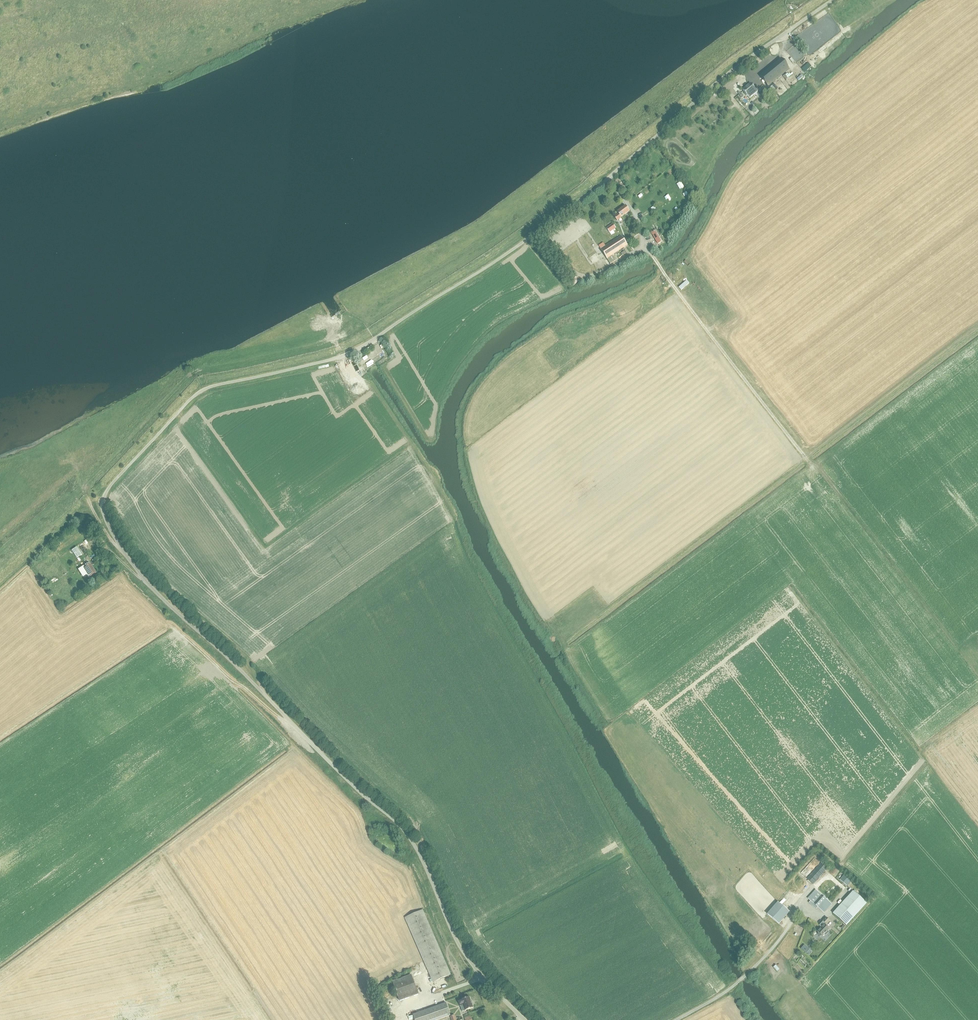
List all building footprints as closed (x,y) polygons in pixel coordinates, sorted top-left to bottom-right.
[(799,45),(791,52),(798,61),(806,54),(799,45)] [(760,76),(768,86),(789,69),(780,59),(760,76)] [(743,90),(747,96),(755,89),(750,84),(743,90)] [(614,217),(617,221),(629,211),(625,206),(617,212),(618,214),(614,217)] [(651,233),(658,244),(663,241),(657,230),(651,233)] [(621,236),(600,249),(610,264),(616,260),(613,255),(627,245),(621,236)] [(570,281),(573,286),(579,282),(575,277),(570,281)] [(72,548),(75,556),(83,552),(81,545),(72,548)] [(88,574),(90,577),(96,573),(90,564),(84,568),(83,567),(78,570),(83,577),(88,574)] [(807,878),(813,884),(828,868),(821,862),(807,878)] [(841,879),(840,880),(846,886),(850,881),(847,879),(844,876),(841,879)] [(808,898),(824,913),(831,904),(815,890),(808,898)] [(833,913),(846,926),(867,903),(853,891),(833,913)] [(767,914),(779,924),(789,912),(778,902),(767,914)] [(405,917),(433,982),(450,975),(422,910),(405,917)] [(818,932),(818,933),(818,934),(820,936),(821,936),(822,935),(822,936),(829,929),(825,926),(829,921),(826,918),(823,921),(819,925),(821,928),(818,932)] [(806,954),(810,950),(804,945),(801,949),(806,954)] [(803,957),(800,960),(806,966),(809,963),(803,957)] [(393,982),(399,1001),(418,994),(411,975),(393,982)] [(459,1001),(462,1012),(473,1008),(469,997),(459,1001)] [(415,1019),(437,1019),(450,1015),(446,1003),(413,1015),(415,1019)]
